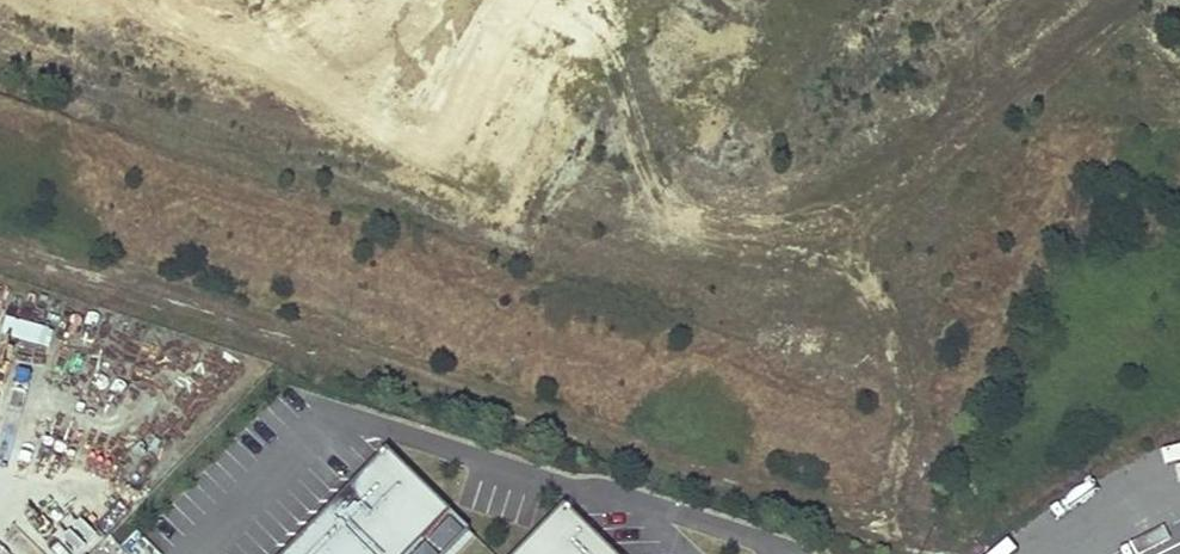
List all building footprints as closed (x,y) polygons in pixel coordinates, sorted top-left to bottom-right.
[(8,317),(3,333),(49,346),(53,329),(8,317)] [(448,515),(385,453),(287,553),(410,553),(448,515)] [(562,509),(518,553),(609,553),(562,509)]
